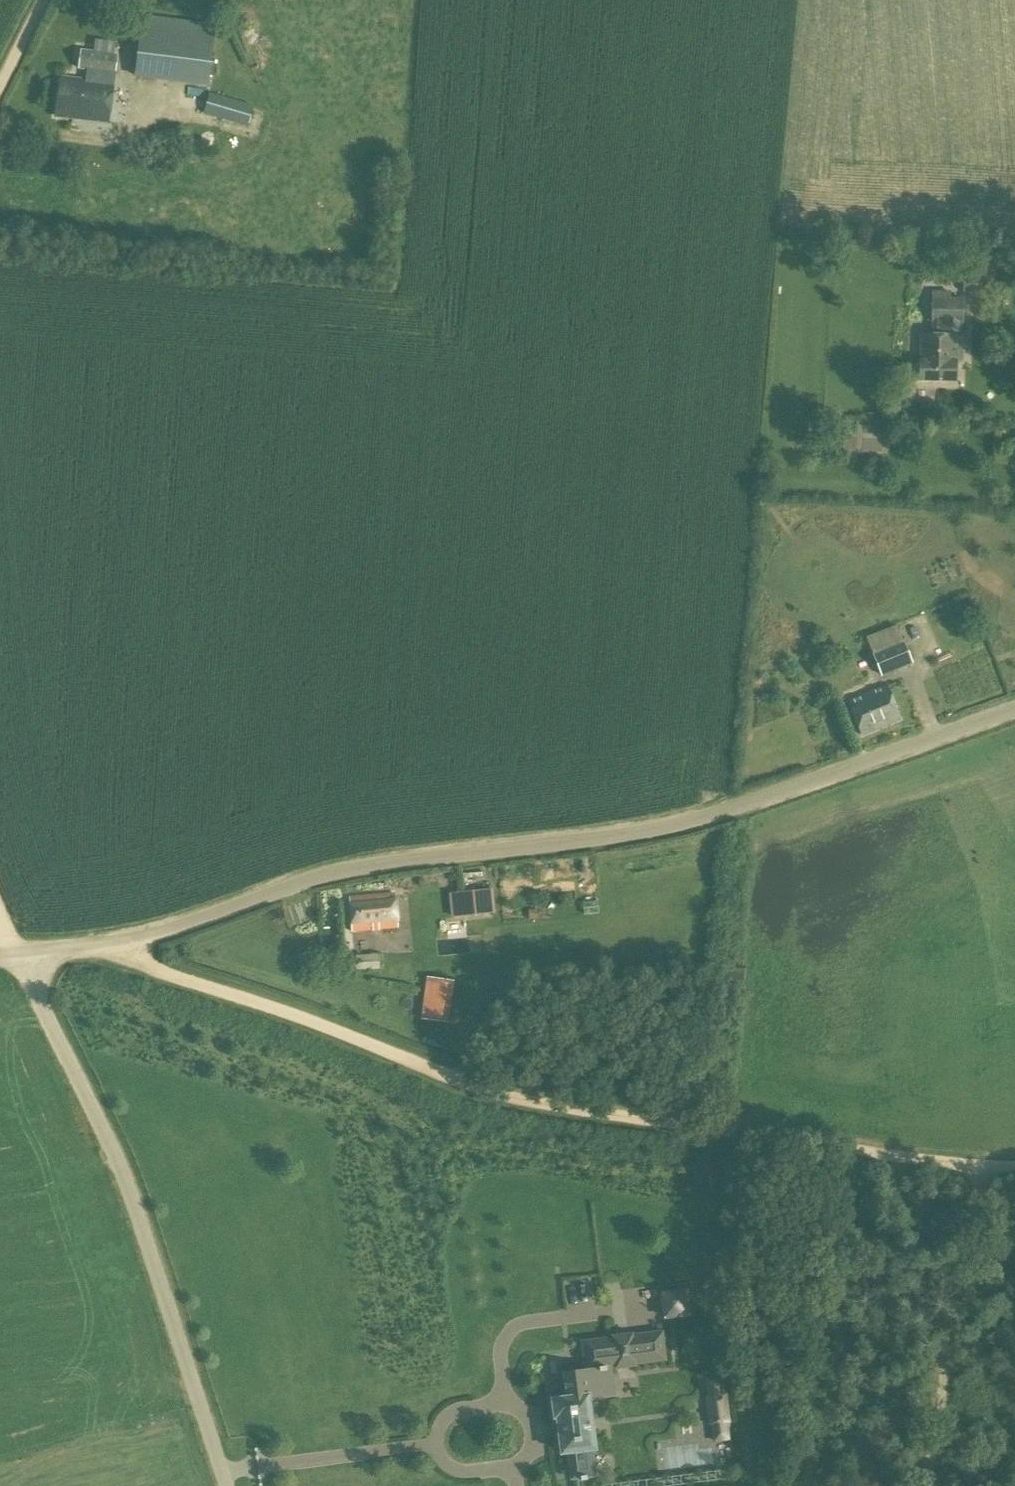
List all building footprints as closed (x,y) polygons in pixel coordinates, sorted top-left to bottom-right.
[(208,86),(213,48),(189,45),(190,33),(140,27),(134,77),(208,86)] [(115,73),(118,53),(80,49),(78,69),(115,73)] [(109,119),(114,82),(62,75),(56,116),(73,118),(73,115),(109,119)] [(247,126),(253,106),(209,93),(203,114),(247,126)] [(962,324),(963,298),(950,297),(950,291),(933,290),(933,296),(934,296),(933,319),(934,319),(933,334),(922,333),(921,363),(915,363),(913,366),(913,374),(915,377),(921,377),(921,380),(956,381),(958,324),(962,324)] [(881,676),(912,663),(903,640),(872,653),(881,676)] [(864,736),(900,720),(885,686),(849,701),(864,736)] [(451,918),(495,913),(492,889),(449,893),(451,918)] [(352,931),(397,927),(395,893),(349,896),(352,931)] [(440,925),(440,939),(464,939),(464,925),(440,925)] [(356,971),(380,969),(379,954),(355,955),(356,971)] [(744,980),(745,969),(730,968),(729,980),(744,980)] [(425,976),(418,1019),(447,1024),(454,981),(425,976)] [(666,1359),(663,1330),(580,1340),(583,1368),(562,1370),(565,1396),(552,1398),(555,1417),(557,1417),(561,1452),(569,1451),(572,1477),(593,1474),(590,1448),(594,1448),(588,1396),(599,1395),(595,1367),(666,1359)] [(722,1375),(705,1378),(707,1395),(704,1396),(708,1425),(711,1425),(713,1443),(731,1440),(728,1422),(731,1422),(727,1393),(724,1393),(722,1375)]
